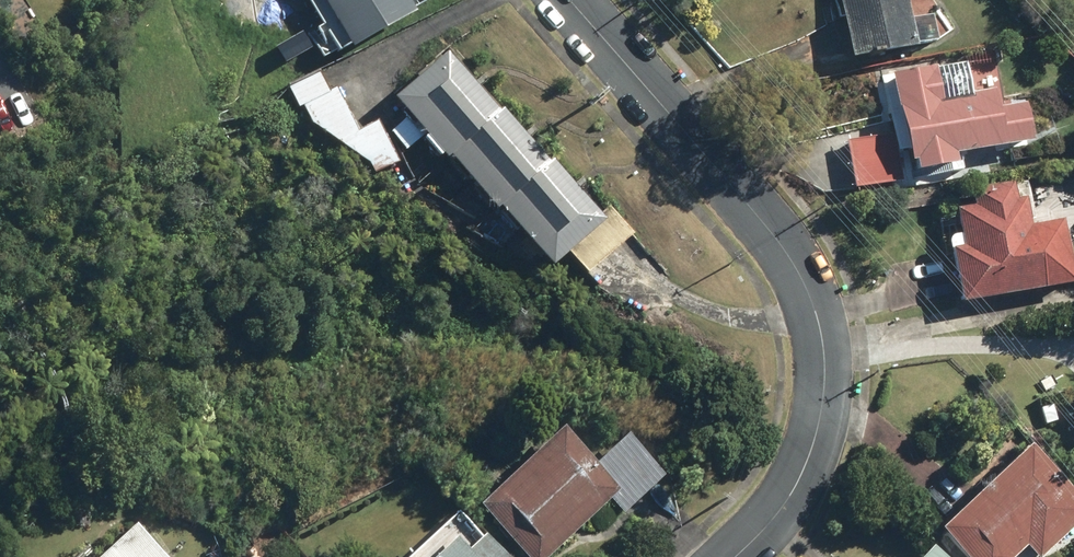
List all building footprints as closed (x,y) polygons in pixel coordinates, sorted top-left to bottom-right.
[(353,50),(422,10),(416,0),(323,0),(353,50)] [(852,54),(918,41),(910,0),(841,0),(852,54)] [(575,185),(569,190),(536,154),(540,151),(505,112),(502,116),(446,54),(393,102),(448,162),(450,159),(553,272),(609,222),(575,185)] [(900,149),(907,147),(910,163),(915,162),(917,170),(957,162),(956,153),(1033,139),(1026,102),(1001,107),(997,88),(973,92),(974,97),(945,103),(937,64),(892,72),(894,82),(888,84),(900,149)] [(318,73),(289,88),(299,109),(303,107),(311,126),(371,164),(398,152),(382,118),(361,128),(339,87),(328,93),(318,73)] [(896,133),(849,138),(855,187),(901,182),(896,133)] [(1063,217),(1031,223),(1025,193),(1011,196),(1009,185),(970,193),(973,204),(957,207),(965,247),(954,250),(965,303),(1073,281),(1073,273),(1063,217)] [(598,464),(566,429),(481,507),(527,556),(549,556),(611,499),(625,514),(667,475),(630,435),(598,464)] [(1028,445),(939,529),(965,556),(1016,556),(1028,546),(1038,556),(1043,556),(1073,528),(1073,494),(1028,445)] [(485,540),(460,512),(411,556),(508,556),(489,536),(485,540)] [(137,526),(104,556),(166,556),(137,526)] [(932,547),(922,556),(943,556),(932,547)]
